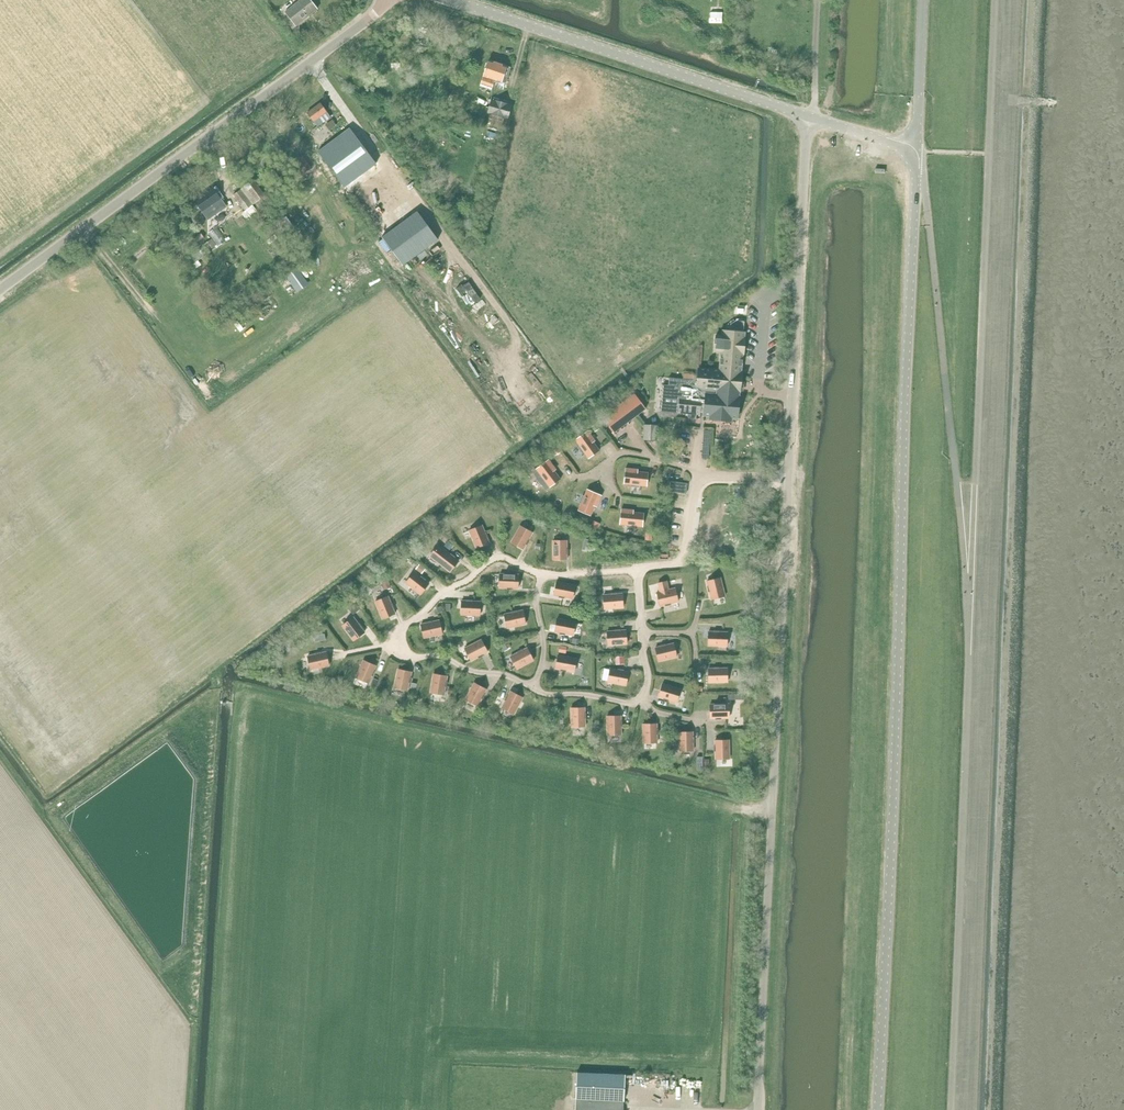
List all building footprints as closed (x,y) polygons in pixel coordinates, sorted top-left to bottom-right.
[(316,9),(317,9),(310,0),(301,0),(286,13),(296,25),(316,9)] [(376,51),(375,57),(381,59),(383,53),(376,51)] [(483,76),(481,84),(492,87),(495,80),(501,82),(505,83),(507,77),(511,67),(489,60),(483,76)] [(490,99),(487,112),(490,113),(489,118),(502,122),(504,117),(507,118),(510,104),(490,99)] [(306,113),(316,126),(317,126),(329,116),(319,103),(306,113)] [(375,115),(371,118),(374,122),(373,122),(386,139),(391,136),(375,115)] [(333,120),(326,125),(330,130),(337,125),(333,120)] [(348,127),(317,151),(344,186),(375,162),(348,127)] [(302,156),(295,162),(304,173),(311,168),(302,156)] [(253,180),(233,195),(245,211),(243,212),(243,215),(245,218),(248,218),(257,211),(253,205),(255,203),(259,209),(267,203),(263,198),(265,196),(253,180)] [(211,187),(194,199),(201,210),(207,219),(225,206),(219,197),(219,198),(211,187)] [(276,222),(285,217),(278,207),(270,213),(276,222)] [(412,207),(376,233),(397,261),(432,235),(412,207)] [(199,248),(183,260),(188,268),(206,254),(203,250),(202,252),(199,248)] [(297,268),(286,277),(297,293),(309,284),(297,268)] [(267,288),(249,300),(254,307),(272,295),(267,288)] [(663,385),(660,411),(676,412),(689,413),(688,417),(695,418),(695,414),(699,414),(700,411),(704,411),(704,414),(704,415),(708,416),(708,419),(730,421),(730,418),(736,418),(736,417),(741,372),(740,372),(741,354),(742,354),(744,338),(743,338),(743,332),(742,332),(743,321),(734,321),(729,324),(729,331),(722,330),(721,336),(715,335),(713,352),(720,352),(718,370),(697,368),(696,380),(669,378),(668,386),(663,385)] [(634,393),(602,417),(614,433),(646,409),(634,393)] [(644,424),(643,440),(657,440),(657,425),(644,424)] [(588,431),(575,439),(580,446),(579,447),(583,453),(584,452),(589,458),(600,451),(591,438),(592,437),(588,431)] [(561,452),(557,446),(552,450),(556,456),(561,452)] [(549,459),(536,469),(541,475),(540,476),(537,478),(541,484),(544,482),(545,481),(550,487),(561,479),(551,467),(553,466),(549,459)] [(626,468),(624,483),(632,484),(632,486),(639,487),(639,485),(647,486),(648,473),(633,471),(633,469),(626,468)] [(668,481),(667,491),(686,494),(688,483),(668,481)] [(581,503),(578,510),(590,516),(597,501),(599,502),(602,495),(587,489),(584,496),(583,496),(580,503),(581,503)] [(621,509),(620,524),(627,525),(627,527),(635,528),(635,526),(643,527),(644,513),(629,512),(629,510),(621,509)] [(594,521),(591,527),(598,530),(601,524),(594,521)] [(482,525),(469,530),(476,548),(489,542),(482,525)] [(521,526),(511,542),(523,549),(533,532),(521,526)] [(567,540),(553,540),(553,559),(567,559),(567,540)] [(438,545),(430,556),(435,560),(450,572),(459,561),(444,549),(438,545)] [(420,565),(416,569),(421,573),(425,569),(420,565)] [(414,572),(406,583),(421,594),(429,583),(414,572)] [(500,574),(499,587),(518,588),(519,574),(500,574)] [(720,577),(707,581),(712,599),(725,596),(720,577)] [(557,581),(554,595),(573,598),(575,585),(557,581)] [(660,592),(657,592),(660,606),(678,601),(675,588),(669,590),(667,581),(658,583),(660,592)] [(622,593),(603,595),(605,609),(623,607),(622,593)] [(388,596),(375,601),(382,619),(395,613),(388,596)] [(462,601),(461,614),(480,615),(481,601),(462,601)] [(355,604),(350,608),(354,613),(359,609),(355,604)] [(523,610),(504,614),(507,628),(526,624),(523,610)] [(353,617),(342,625),(354,640),(365,632),(353,617)] [(557,618),(555,631),(573,635),(576,621),(557,618)] [(439,620),(421,624),(424,638),(442,634),(439,620)] [(626,630),(607,631),(608,645),(627,644),(626,630)] [(709,631),(708,645),(727,646),(727,632),(709,631)] [(482,639),(465,648),(471,660),(488,652),(482,639)] [(674,643),(655,647),(659,661),(677,657),(674,643)] [(527,648),(511,656),(517,669),(534,660),(527,648)] [(326,652),(308,656),(311,669),(329,665),(326,652)] [(558,655),(556,668),(574,672),(577,658),(558,655)] [(364,660),(356,677),(369,683),(376,666),(364,660)] [(610,668),(608,682),(626,685),(629,672),(610,668)] [(727,668),(708,668),(709,682),(728,682),(727,668)] [(398,669),(394,687),(408,690),(412,672),(398,669)] [(434,674),(431,692),(444,694),(447,676),(434,674)] [(474,683),(466,699),(478,706),(487,689),(474,683)] [(663,683),(659,697),(677,702),(681,689),(663,683)] [(511,691),(502,707),(514,714),(523,697),(511,691)] [(729,704),(710,704),(710,718),(729,717),(729,704)] [(585,707),(571,708),(572,727),(585,726),(585,707)] [(621,715),(607,716),(608,735),(621,734),(621,715)] [(657,723),(643,724),(644,743),(657,742),(657,723)] [(693,731),(679,732),(680,751),(693,750),(693,731)] [(729,740),(715,740),(716,759),(730,758),(729,740)] [(575,1109),(623,1109),(624,1102),(625,1074),(577,1072),(575,1099),(575,1109)]
